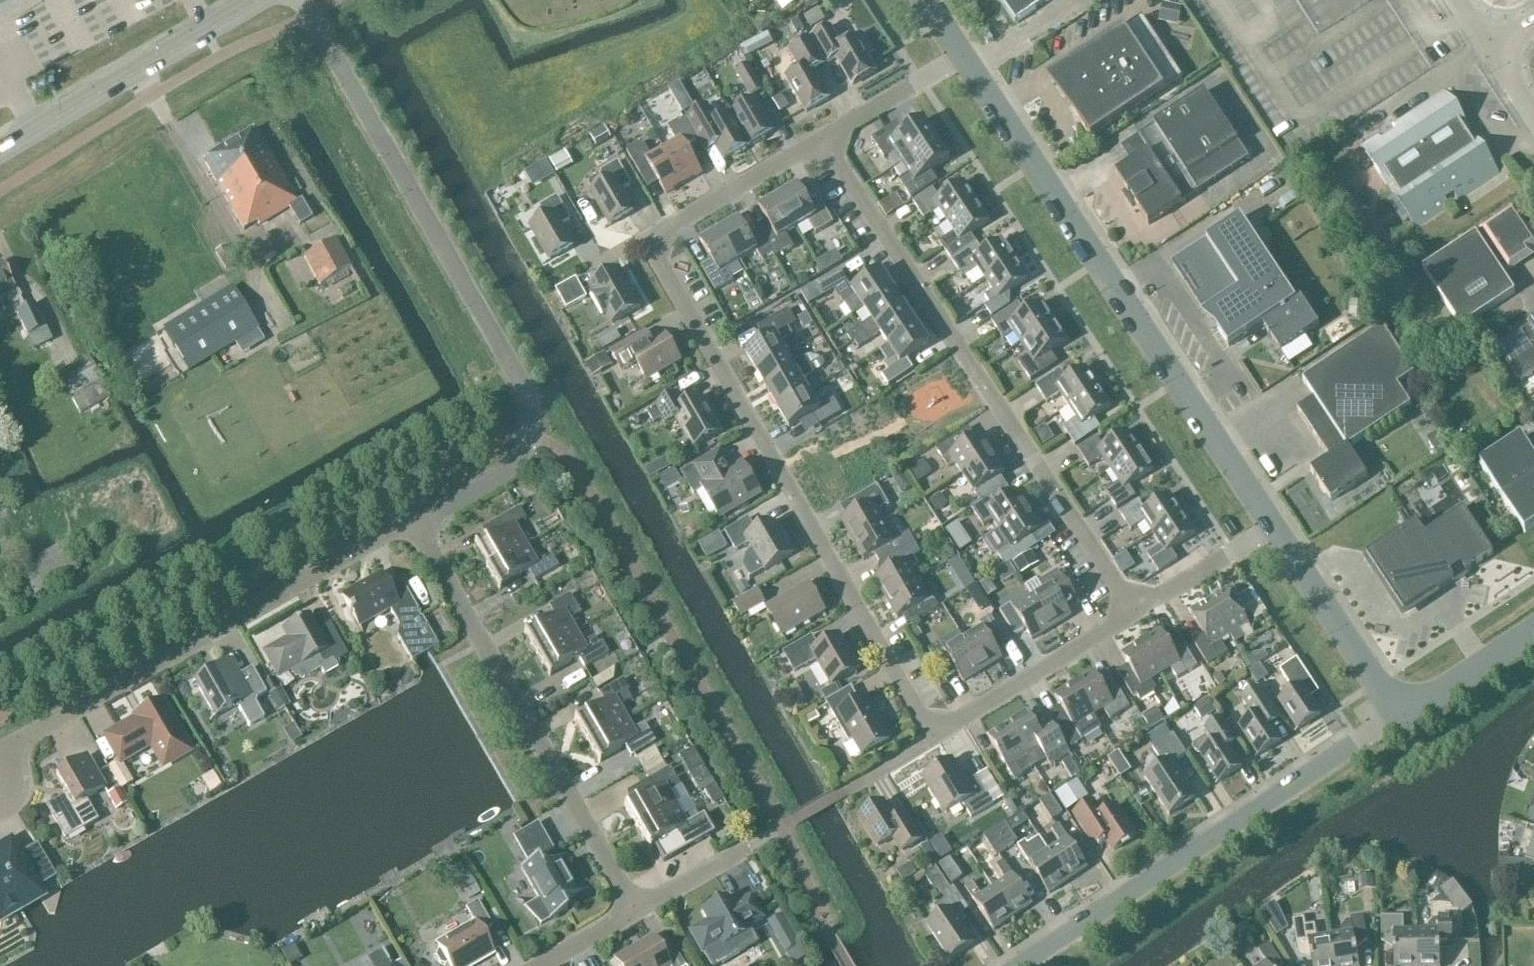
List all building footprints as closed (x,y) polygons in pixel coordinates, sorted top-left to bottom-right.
[(1016,25),(1017,24),(1017,23),(1050,0),(999,0),(1016,25)] [(1160,23),(1178,27),(1182,8),(1164,4),(1160,23)] [(799,18),(791,23),(797,33),(805,29),(799,18)] [(1073,110),(1092,139),(1183,79),(1143,18),(1057,74),(1076,108),(1073,110)] [(831,27),(812,37),(827,63),(837,58),(853,86),(876,73),(867,57),(874,53),(862,34),(855,38),(842,46),(831,27)] [(768,33),(759,37),(765,48),(774,44),(768,33)] [(807,112),(829,99),(813,72),(825,65),(810,39),(789,51),(800,70),(787,78),(807,112)] [(750,42),(742,46),(747,57),(755,53),(750,42)] [(300,66),(315,57),(309,48),(294,57),(300,66)] [(752,97),(763,90),(749,66),(737,73),(752,97)] [(1360,144),(1387,185),(1392,182),(1394,185),(1389,188),(1416,229),(1450,206),(1445,199),(1454,193),(1459,200),(1500,173),(1473,132),(1467,136),(1466,133),(1471,130),(1444,89),(1394,122),(1398,130),(1382,140),(1378,133),(1360,144)] [(1149,226),(1199,193),(1188,176),(1238,143),(1205,92),(1138,137),(1149,154),(1116,175),(1149,226)] [(782,95),(774,100),(781,112),(789,107),(782,95)] [(750,145),(773,132),(755,101),(732,114),(750,145)] [(729,115),(715,123),(706,108),(688,119),(701,141),(711,135),(725,160),(748,147),(729,115)] [(664,149),(684,184),(702,173),(687,147),(697,141),(684,118),(669,127),(677,142),(664,149)] [(885,159),(895,152),(902,163),(938,140),(925,120),(906,133),(899,123),(872,140),(885,159)] [(606,127),(591,135),(597,146),(612,138),(606,127)] [(297,202),(255,131),(203,161),(244,230),(257,223),(258,226),(288,208),(299,226),(312,218),(301,200),(297,202)] [(938,183),(931,172),(951,159),(938,140),(902,163),(910,174),(899,181),(913,202),(934,188),(933,186),(938,183)] [(627,151),(640,174),(650,168),(666,194),(684,184),(664,149),(651,156),(643,142),(627,151)] [(534,188),(556,176),(547,161),(526,174),(534,188)] [(606,182),(592,191),(612,225),(634,212),(621,191),(632,184),(619,161),(601,172),(606,182)] [(934,188),(913,202),(925,220),(940,210),(947,221),(977,202),(964,182),(941,198),(934,188)] [(816,234),(834,224),(822,202),(811,208),(797,183),(777,194),(797,229),(809,222),(816,234)] [(793,247),(786,235),(797,229),(777,194),(758,205),(770,226),(760,232),(772,254),(775,258),(793,247)] [(897,194),(889,200),(897,211),(905,206),(897,194)] [(1350,194),(1347,207),(1358,210),(1361,197),(1350,194)] [(572,220),(558,197),(540,207),(546,217),(531,226),(551,260),(573,248),(561,226),(572,220)] [(965,237),(990,222),(977,202),(947,221),(955,233),(940,243),(951,261),(972,247),(965,237)] [(1422,270),(1462,329),(1515,294),(1501,273),(1530,254),(1528,251),(1533,247),(1533,241),(1513,210),(1422,270)] [(719,228),(738,262),(757,251),(762,260),(772,254),(760,232),(750,238),(738,217),(719,228)] [(1241,218),(1171,264),(1172,265),(1173,264),(1229,347),(1262,325),(1281,353),(1319,327),(1301,299),(1296,302),(1241,218)] [(719,228),(699,239),(711,260),(701,266),(716,292),(734,281),(727,269),(738,262),(719,228)] [(320,286),(352,268),(336,239),(304,257),(320,286)] [(986,280),(1015,260),(1002,240),(978,256),(972,247),(951,261),(963,278),(978,268),(986,280)] [(1015,260),(986,280),(993,291),(985,297),(990,304),(985,307),(992,318),(1010,306),(1004,296),(1028,280),(1015,260)] [(51,340),(34,305),(25,310),(2,263),(0,263),(0,301),(7,298),(15,315),(17,315),(33,349),(51,340)] [(612,324),(641,308),(619,269),(590,286),(612,324)] [(864,309),(893,289),(881,271),(852,290),(840,270),(817,283),(825,296),(835,289),(852,317),(864,309)] [(567,309),(587,298),(576,279),(556,290),(567,309)] [(189,371),(257,330),(232,288),(163,330),(189,371)] [(864,309),(872,320),(847,336),(852,344),(855,341),(858,340),(858,339),(906,308),(893,289),(864,309)] [(1004,340),(1014,333),(1021,345),(1056,322),(1043,303),(1026,314),(1019,303),(991,321),(1004,340)] [(860,348),(869,342),(881,334),(888,345),(918,326),(906,308),(858,339),(858,340),(855,341),(860,348)] [(793,336),(789,329),(797,324),(789,310),(764,324),(772,338),(746,353),(757,372),(787,355),(781,343),(793,336)] [(1056,322),(1021,345),(1029,356),(1018,363),(1031,382),(1058,364),(1051,353),(1069,342),(1056,322)] [(1497,350),(1520,386),(1533,377),(1533,325),(1497,350)] [(918,326),(888,345),(896,356),(877,368),(888,386),(914,369),(907,359),(930,344),(918,326)] [(1414,376),(1383,328),(1303,381),(1314,398),(1297,409),(1328,455),(1344,444),(1348,449),(1411,407),(1398,387),(1414,376)] [(642,349),(636,338),(611,353),(622,371),(636,363),(647,381),(681,361),(666,336),(642,349)] [(787,355),(757,372),(768,391),(810,366),(806,359),(794,366),(787,355)] [(87,359),(58,375),(71,399),(80,415),(109,399),(100,383),(87,359)] [(815,373),(810,366),(768,391),(778,410),(809,392),(802,381),(815,373)] [(1047,404),(1061,395),(1069,407),(1099,388),(1086,368),(1061,384),(1055,374),(1036,386),(1047,404)] [(1063,428),(1075,446),(1094,434),(1087,423),(1112,407),(1099,388),(1069,407),(1077,419),(1063,428)] [(815,404),(809,392),(778,410),(789,429),(799,423),(806,434),(842,413),(831,395),(815,404)] [(694,448),(721,432),(701,397),(686,405),(679,393),(654,407),(655,408),(648,413),(655,425),(662,421),(664,424),(677,417),(694,448)] [(948,468),(955,463),(962,474),(993,454),(980,434),(970,441),(964,432),(936,450),(948,468)] [(1089,467),(1103,458),(1111,471),(1141,451),(1128,432),(1103,448),(1096,437),(1078,450),(1089,467)] [(1521,438),(1480,466),(1525,534),(1533,528),(1533,457),(1521,438)] [(1367,478),(1348,449),(1344,444),(1328,455),(1330,459),(1311,472),(1331,502),(1367,478)] [(734,470),(722,449),(681,473),(694,494),(706,487),(722,516),(758,495),(741,466),(734,470)] [(1111,471),(1119,483),(1105,492),(1117,510),(1136,497),(1129,487),(1154,471),(1141,451),(1111,471)] [(1006,473),(993,454),(962,474),(975,493),(976,493),(981,502),(1001,488),(995,480),(1006,473)] [(671,456),(653,466),(658,476),(676,465),(671,456)] [(677,469),(661,478),(667,490),(683,481),(677,469)] [(9,500),(0,484),(0,505),(9,500)] [(884,522),(878,511),(888,505),(877,486),(850,501),(855,512),(841,520),(852,540),(884,522)] [(999,530),(1030,510),(1017,491),(1007,497),(1001,488),(981,502),(971,509),(983,527),(993,520),(999,530)] [(1131,531),(1145,522),(1153,534),(1183,515),(1170,495),(1145,511),(1138,501),(1119,513),(1131,531)] [(474,547),(486,569),(525,546),(514,526),(525,520),(519,509),(484,529),(490,540),(476,548),(475,546),(474,547)] [(1011,564),(1039,545),(1032,536),(1043,529),(1030,510),(999,530),(986,539),(996,555),(998,554),(1006,567),(1011,564)] [(1454,580),(1451,575),(1462,567),(1466,573),(1493,555),(1464,511),(1425,537),(1410,547),(1439,590),(1454,580)] [(1161,546),(1147,556),(1159,573),(1178,561),(1171,550),(1196,534),(1183,515),(1153,534),(1161,546)] [(751,543),(755,551),(748,555),(745,567),(752,578),(792,555),(773,521),(756,531),(749,518),(725,532),(736,551),(751,543)] [(909,534),(903,537),(898,528),(890,533),(884,522),(852,540),(864,560),(874,554),(880,564),(914,544),(909,534)] [(973,545),(959,523),(946,531),(960,553),(973,545)] [(1417,523),(1367,557),(1404,613),(1439,590),(1410,547),(1425,537),(1417,523)] [(719,534),(700,545),(708,558),(727,548),(719,534)] [(885,573),(874,579),(886,599),(918,580),(912,570),(919,566),(914,557),(920,554),(914,544),(880,564),(885,573)] [(35,596),(78,572),(62,545),(19,569),(35,596)] [(499,591),(501,590),(499,588),(527,572),(533,582),(558,568),(551,557),(536,566),(525,546),(486,569),(499,591)] [(1039,565),(1031,553),(1014,564),(1021,576),(1039,565)] [(1006,567),(998,572),(1005,583),(1017,575),(1011,564),(1006,567)] [(969,571),(958,578),(967,592),(977,585),(969,571)] [(1043,590),(1032,597),(1052,628),(1071,616),(1065,606),(1076,600),(1058,571),(1039,583),(1043,590)] [(392,594),(381,575),(342,597),(359,627),(389,610),(399,626),(398,636),(411,661),(438,647),(423,618),(421,619),(418,615),(419,615),(404,587),(392,594)] [(914,622),(939,608),(933,598),(929,600),(918,580),(886,599),(897,619),(908,613),(914,622)] [(746,583),(739,587),(744,595),(751,591),(746,583)] [(782,637),(825,612),(809,584),(766,609),(782,637)] [(1209,602),(1230,636),(1240,630),(1247,642),(1256,637),(1248,625),(1249,624),(1228,590),(1209,602)] [(742,617),(766,604),(758,591),(734,604),(742,617)] [(524,633),(536,655),(575,633),(568,621),(580,614),(569,595),(548,608),(554,618),(526,634),(525,632),(524,633)] [(1026,630),(1032,640),(1052,628),(1032,597),(1013,609),(1011,605),(1000,611),(1015,636),(1026,630)] [(1191,613),(1207,639),(1196,646),(1208,666),(1228,654),(1221,642),(1230,636),(1209,602),(1191,613)] [(282,632),(287,640),(263,653),(277,678),(290,671),(292,675),(297,679),(304,678),(308,676),(321,669),(324,676),(338,668),(335,663),(347,656),(333,632),(321,638),(309,617),(282,632)] [(983,627),(963,639),(983,671),(1002,659),(996,648),(1007,642),(991,617),(980,623),(983,627)] [(917,626),(909,631),(915,641),(923,636),(917,626)] [(1142,644),(1161,675),(1171,669),(1178,679),(1198,667),(1178,635),(1168,642),(1161,632),(1142,644)] [(584,669),(608,655),(601,643),(598,645),(594,637),(582,644),(575,633),(536,655),(549,677),(551,677),(550,675),(578,658),(584,669)] [(832,685),(858,670),(839,636),(818,648),(812,637),(784,653),(795,672),(817,659),(832,685)] [(957,672),(963,683),(983,671),(963,639),(953,645),(949,638),(929,650),(946,679),(957,672)] [(1134,698),(1137,695),(1142,703),(1154,695),(1156,689),(1151,681),(1161,675),(1142,644),(1122,656),(1129,666),(1118,673),(1134,698)] [(1307,694),(1316,688),(1297,659),(1280,670),(1293,691),(1279,700),(1299,730),(1321,715),(1307,694)] [(239,676),(231,661),(189,685),(190,686),(195,683),(214,716),(209,719),(210,720),(240,703),(244,708),(241,710),(250,726),(262,718),(254,704),(256,699),(266,694),(252,669),(239,676)] [(1075,685),(1094,716),(1104,710),(1111,720),(1131,708),(1114,680),(1103,687),(1094,673),(1075,685)] [(1197,701),(1215,690),(1204,673),(1186,683),(1197,701)] [(599,677),(591,681),(596,690),(604,686),(599,677)] [(574,720),(586,742),(625,719),(619,708),(631,701),(626,693),(629,692),(622,680),(598,694),(604,705),(576,721),(575,719),(574,720)] [(1055,697),(1061,707),(1051,714),(1072,748),(1102,729),(1094,716),(1075,685),(1055,697)] [(849,743),(854,740),(863,756),(890,740),(865,697),(858,701),(851,688),(826,702),(849,743)] [(1272,728),(1281,722),(1259,689),(1242,700),(1254,718),(1240,727),(1259,756),(1281,741),(1272,728)] [(280,690),(275,693),(284,710),(289,707),(280,690)] [(275,693),(270,696),(279,713),(284,710),(275,693)] [(124,727),(107,737),(121,762),(151,745),(163,766),(188,752),(160,702),(143,712),(145,715),(133,722),(130,721),(125,724),(124,727)] [(816,713),(805,720),(809,726),(820,719),(816,713)] [(1008,725),(1027,755),(1034,767),(1046,759),(1051,767),(1071,755),(1052,724),(1040,731),(1029,713),(1008,725)] [(1196,753),(1200,753),(1219,782),(1241,768),(1227,747),(1237,741),(1220,715),(1210,721),(1213,725),(1205,730),(1209,736),(1195,745),(1193,750),(1196,753)] [(625,719),(586,742),(599,764),(601,763),(600,761),(628,745),(634,755),(655,743),(644,724),(632,731),(625,719)] [(1027,755),(1008,725),(988,738),(1015,781),(1023,777),(1022,774),(1034,767),(1027,755)] [(1166,727),(1149,739),(1154,747),(1163,741),(1172,736),(1166,727)] [(1172,736),(1163,741),(1154,747),(1152,748),(1163,765),(1144,778),(1169,815),(1195,798),(1173,764),(1186,755),(1173,735),(1172,736)] [(1120,752),(1109,759),(1121,778),(1132,771),(1120,752)] [(105,788),(87,757),(56,775),(68,796),(47,808),(65,839),(96,821),(85,800),(105,788)] [(1071,759),(1063,764),(1072,779),(1081,774),(1071,759)] [(994,805),(977,777),(966,784),(951,761),(924,777),(946,814),(963,804),(971,818),(994,805)] [(121,791),(133,785),(121,762),(109,768),(121,791)] [(625,805),(624,806),(636,828),(675,806),(669,795),(680,788),(669,768),(648,781),(630,791),(636,802),(626,807),(625,805)] [(706,772),(691,780),(696,789),(711,780),(706,772)] [(213,774),(201,780),(209,795),(221,789),(213,774)] [(714,786),(704,792),(710,803),(720,797),(714,786)] [(107,796),(116,812),(128,805),(119,789),(107,796)] [(1052,821),(1063,814),(1050,795),(1040,802),(1052,821)] [(1008,797),(1003,800),(1014,818),(1019,815),(1008,797)] [(1102,832),(1114,851),(1136,837),(1116,807),(1103,815),(1094,802),(1074,815),(1090,840),(1102,832)] [(902,852),(921,840),(905,815),(894,822),(883,803),(859,817),(878,847),(894,837),(902,852)] [(675,806),(636,828),(649,851),(651,850),(650,848),(653,846),(663,863),(713,834),(703,816),(701,817),(698,818),(694,811),(682,817),(675,806)] [(1005,823),(995,830),(1007,849),(1018,842),(1005,823)] [(1068,881),(1088,868),(1059,825),(1052,830),(1061,844),(1049,852),(1068,881)] [(984,837),(997,856),(1007,849),(995,830),(984,837)] [(521,869),(539,902),(528,908),(516,899),(515,900),(528,910),(536,918),(540,926),(565,912),(567,911),(562,903),(586,889),(585,888),(576,893),(557,860),(566,855),(566,854),(542,868),(522,833),(513,839),(527,865),(521,869)] [(943,837),(931,845),(942,862),(954,854),(943,837)] [(42,898),(10,842),(0,848),(0,923),(42,898)] [(1046,854),(1027,846),(1020,851),(1049,894),(1068,881),(1049,852),(1046,854)] [(952,885),(963,878),(950,859),(939,866),(952,885)] [(1006,880),(994,888),(1013,918),(1033,905),(1004,862),(997,866),(1006,880)] [(939,898),(951,890),(936,867),(924,875),(939,898)] [(965,888),(994,931),(1013,918),(994,888),(982,896),(972,883),(965,888)] [(690,932),(702,953),(709,965),(720,965),(757,945),(747,927),(762,919),(750,897),(736,905),(737,906),(732,908),(727,898),(702,912),(708,921),(690,932)] [(1465,898),(1454,907),(1461,915),(1472,906),(1465,898)] [(950,960),(974,944),(944,900),(934,907),(941,917),(927,926),(950,960)] [(447,964),(448,965),(471,965),(492,954),(480,934),(492,927),(477,902),(465,909),(475,925),(437,946),(440,951),(437,952),(436,957),(440,964),(445,965),(447,964)] [(1278,937),(1292,928),(1275,903),(1262,913),(1278,937)] [(782,916),(768,924),(785,954),(799,946),(782,916)] [(1336,965),(1359,965),(1355,943),(1367,941),(1363,916),(1351,918),(1351,922),(1346,923),(1341,930),(1341,934),(1331,936),(1336,965)] [(1417,931),(1404,931),(1403,917),(1381,917),(1382,943),(1394,942),(1394,965),(1417,965),(1417,931)] [(1452,951),(1452,917),(1439,917),(1439,920),(1435,920),(1429,926),(1429,930),(1417,931),(1417,965),(1440,965),(1440,952),(1452,951)] [(1331,936),(1318,938),(1315,924),(1306,926),(1305,918),(1292,920),(1297,953),(1310,951),(1312,965),(1336,965),(1331,936)] [(668,965),(654,940),(615,962),(618,965),(668,965)] [(1262,965),(1282,965),(1283,965),(1269,944),(1259,951),(1266,963),(1262,965)] [(382,954),(368,958),(354,965),(389,965),(382,954)]
